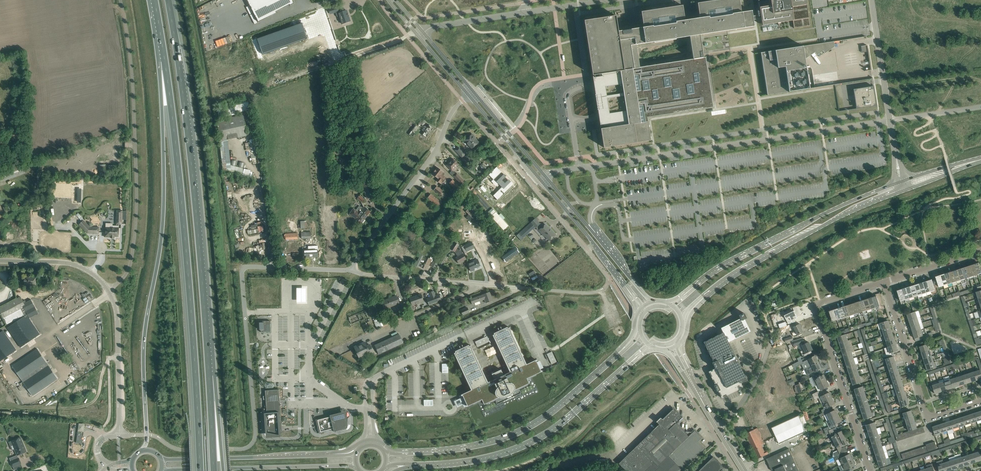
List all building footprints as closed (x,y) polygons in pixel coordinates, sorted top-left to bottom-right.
[(258,22),(276,13),(276,12),(289,5),(290,5),(295,3),(293,0),(247,0),(258,22)] [(739,0),(717,0),(697,3),(698,10),(691,11),(683,12),(683,8),(682,5),(679,6),(674,7),(641,12),(643,23),(636,24),(618,27),(616,16),(584,20),(592,75),(593,77),(593,78),(594,83),(594,85),(595,92),(595,94),(596,101),(597,103),(598,110),(598,112),(599,119),(599,121),(600,126),(600,127),(601,128),(603,148),(651,140),(647,119),(647,118),(712,108),(713,107),(705,57),(706,57),(705,57),(703,57),(700,35),(754,27),(754,26),(751,11),(752,11),(741,12),(739,0)] [(760,10),(762,25),(774,23),(774,22),(777,22),(779,26),(778,23),(793,20),(794,28),(810,26),(806,0),(758,0),(760,10)] [(334,8),(329,10),(330,14),(335,12),(338,11),(337,7),(336,6),(334,6),(334,8)] [(338,11),(335,12),(337,17),(339,16),(342,24),(350,21),(346,10),(344,11),(339,13),(338,11)] [(302,23),(257,39),(263,55),(308,39),(302,23)] [(767,95),(762,96),(809,89),(804,57),(806,55),(808,57),(815,52),(817,55),(822,51),(823,51),(824,54),(835,47),(834,41),(755,54),(761,53),(767,95)] [(857,98),(859,98),(859,100),(857,100),(855,100),(856,109),(876,106),(873,86),(853,89),(854,95),(856,94),(856,97),(857,98)] [(248,101),(217,108),(219,117),(251,110),(248,101)] [(243,115),(216,121),(220,141),(248,135),(243,115)] [(409,134),(413,137),(419,128),(415,125),(409,134)] [(425,126),(421,130),(423,132),(422,134),(427,138),(434,128),(429,125),(427,127),(425,126)] [(472,148),(478,142),(471,135),(465,141),(472,148)] [(455,150),(462,157),(466,154),(459,147),(455,150)] [(459,164),(453,159),(446,165),(452,171),(459,164)] [(25,170),(24,167),(0,176),(0,180),(25,170)] [(443,173),(443,172),(438,167),(436,170),(435,170),(434,171),(434,172),(432,174),(438,178),(436,180),(440,184),(442,182),(443,182),(446,178),(444,176),(445,174),(443,173)] [(500,171),(491,180),(496,185),(497,185),(500,188),(497,190),(501,194),(511,183),(500,171)] [(460,183),(462,185),(464,183),(463,182),(464,181),(457,173),(453,176),(454,177),(460,183)] [(462,189),(453,180),(449,183),(458,193),(462,189)] [(371,181),(363,184),(367,197),(375,195),(371,181)] [(437,186),(434,190),(440,195),(443,191),(437,186)] [(442,202),(431,194),(427,198),(438,206),(442,202)] [(363,207),(359,212),(356,210),(353,208),(349,214),(355,218),(358,220),(362,223),(370,211),(366,208),(364,207),(363,207)] [(470,207),(465,211),(476,222),(480,218),(470,207)] [(508,226),(496,212),(491,216),(504,230),(508,226)] [(456,224),(451,227),(454,232),(458,230),(459,229),(461,232),(467,229),(462,218),(455,222),(456,224)] [(531,222),(535,227),(539,223),(535,219),(531,222)] [(99,227),(90,227),(84,220),(79,225),(87,233),(99,233),(99,227)] [(523,238),(535,227),(531,222),(519,234),(523,238)] [(540,223),(540,224),(539,223),(535,227),(539,231),(539,230),(543,234),(549,240),(556,235),(550,229),(550,230),(545,224),(543,226),(540,223)] [(113,225),(112,225),(112,228),(105,228),(105,237),(111,237),(111,238),(114,238),(114,236),(119,237),(119,228),(119,226),(119,225),(119,226),(113,225)] [(491,233),(489,234),(486,229),(480,234),(483,237),(484,238),(481,240),(487,247),(496,239),(491,233)] [(302,232),(301,232),(301,239),(311,238),(311,232),(306,232),(306,230),(302,230),(302,232)] [(455,242),(453,245),(450,249),(455,252),(457,255),(458,256),(456,257),(456,258),(459,263),(466,259),(461,249),(459,245),(455,242)] [(471,242),(464,246),(467,252),(474,249),(471,242)] [(317,257),(317,250),(318,250),(318,246),(311,246),(311,249),(304,249),(305,257),(317,257)] [(516,248),(502,257),(506,262),(519,253),(516,248)] [(418,267),(420,263),(421,262),(422,263),(423,261),(421,260),(424,256),(420,254),(415,266),(418,267)] [(428,257),(423,268),(426,270),(432,259),(428,257)] [(439,262),(435,259),(431,266),(435,269),(439,262)] [(474,270),(474,268),(480,266),(478,259),(467,263),(471,271),(474,270)] [(511,264),(505,266),(509,276),(524,277),(525,270),(513,269),(511,264)] [(974,264),(970,265),(974,276),(974,278),(979,277),(978,274),(974,264)] [(966,267),(962,268),(965,279),(966,281),(970,280),(969,277),(966,267)] [(965,279),(962,268),(957,269),(961,280),(962,284),(966,282),(966,281),(965,279)] [(952,283),(953,285),(957,284),(956,281),(953,271),(949,272),(952,283)] [(949,272),(944,274),(948,284),(948,287),(953,285),(952,283),(949,272)] [(948,284),(944,274),(940,275),(944,288),(948,287),(948,284)] [(938,290),(944,288),(940,275),(936,277),(937,279),(934,280),(938,290)] [(36,277),(25,277),(25,284),(36,285),(36,277)] [(932,281),(932,279),(927,281),(932,295),(938,293),(937,291),(938,290),(934,280),(932,281)] [(927,281),(923,282),(928,297),(932,295),(927,281)] [(928,297),(923,282),(919,284),(923,298),(928,297)] [(923,298),(919,284),(914,285),(919,299),(919,300),(923,298)] [(914,285),(910,286),(915,300),(919,299),(914,285)] [(307,286),(296,286),(297,304),(308,304),(307,286)] [(915,300),(910,286),(906,288),(909,298),(910,301),(915,300)] [(36,287),(36,290),(31,290),(31,294),(34,294),(34,295),(41,295),(45,295),(45,291),(46,291),(46,287),(36,287)] [(429,293),(431,297),(427,299),(429,305),(441,300),(439,294),(436,295),(434,291),(429,293)] [(490,292),(483,295),(470,299),(472,304),(484,299),(486,303),(493,300),(490,292)] [(412,305),(423,301),(421,294),(410,298),(412,305)] [(877,296),(872,297),(876,308),(885,304),(881,294),(877,296)] [(391,311),(390,307),(399,303),(396,296),(388,299),(386,300),(382,302),(385,309),(387,312),(391,311)] [(38,313),(31,299),(24,303),(21,297),(0,308),(0,312),(6,325),(27,314),(30,318),(38,313)] [(876,308),(872,297),(868,298),(872,313),(877,311),(876,308)] [(867,310),(868,314),(872,313),(868,298),(864,300),(867,310)] [(851,304),(846,305),(851,320),(856,318),(854,314),(851,304)] [(851,320),(846,305),(842,307),(847,321),(851,320)] [(843,322),(847,321),(842,307),(838,308),(841,319),(843,322)] [(364,319),(363,316),(366,314),(365,310),(348,317),(351,324),(364,319)] [(794,311),(788,314),(790,317),(786,319),(788,322),(791,320),(793,320),(797,318),(796,314),(797,314),(796,311),(794,311)] [(909,320),(917,318),(915,312),(907,314),(909,320)] [(742,313),(740,314),(741,314),(739,315),(740,318),(721,328),(723,332),(703,342),(713,362),(712,362),(713,364),(714,367),(715,368),(709,372),(715,385),(714,386),(715,387),(714,387),(716,390),(717,391),(718,391),(722,398),(742,387),(741,384),(742,384),(741,383),(747,380),(728,342),(750,331),(744,319),(746,318),(744,313),(742,314),(742,313)] [(27,315),(7,328),(21,347),(40,334),(27,315)] [(919,324),(917,318),(909,320),(911,326),(919,324)] [(383,326),(381,320),(374,323),(377,329),(383,326)] [(888,320),(886,321),(877,324),(879,330),(890,326),(888,320)] [(261,332),(270,332),(270,321),(261,321),(260,321),(260,322),(259,322),(260,330),(261,330),(261,332)] [(792,332),(794,336),(797,334),(803,332),(801,327),(802,327),(800,324),(794,327),(796,331),(792,332)] [(921,330),(919,324),(911,326),(913,332),(921,330)] [(879,330),(881,336),(884,335),(892,332),(890,326),(879,330)] [(462,394),(463,397),(461,399),(462,402),(463,404),(466,403),(467,406),(482,399),(484,404),(495,399),(497,404),(499,403),(499,402),(502,401),(503,402),(504,401),(503,400),(508,398),(509,399),(509,398),(514,395),(514,396),(515,396),(515,395),(518,393),(519,394),(521,393),(519,388),(529,383),(527,378),(531,376),(541,372),(536,360),(526,364),(511,332),(512,332),(509,327),(508,328),(507,327),(502,329),(502,330),(501,331),(502,332),(501,332),(500,331),(499,332),(498,331),(494,333),(494,334),(493,335),(495,340),(509,369),(502,372),(501,369),(492,374),(493,377),(486,380),(473,350),(471,345),(469,346),(469,345),(464,347),(465,348),(463,349),(463,350),(462,350),(462,349),(461,350),(461,348),(455,351),(456,352),(454,353),(456,358),(457,358),(472,390),(462,394)] [(915,338),(920,337),(921,340),(933,336),(932,332),(927,333),(925,328),(921,330),(913,332),(915,338)] [(0,333),(0,361),(16,350),(3,331),(0,333)] [(894,339),(892,332),(884,335),(886,341),(894,339)] [(403,343),(399,334),(374,345),(379,355),(403,343)] [(847,340),(845,334),(837,337),(839,343),(847,340)] [(487,336),(475,341),(477,347),(490,342),(487,336)] [(896,345),(894,339),(886,341),(888,347),(894,345),(896,345)] [(849,346),(847,340),(839,343),(841,349),(849,346)] [(361,344),(362,345),(355,348),(360,359),(373,352),(370,345),(367,346),(365,342),(361,344)] [(802,346),(804,349),(800,351),(802,355),(813,350),(809,342),(802,346)] [(921,353),(930,350),(928,344),(920,346),(921,353)] [(896,345),(894,345),(888,347),(890,353),(898,351),(896,345)] [(851,352),(849,346),(841,349),(843,355),(851,352)] [(58,379),(37,349),(12,366),(33,396),(58,379)] [(932,356),(930,350),(921,353),(923,359),(932,356)] [(552,351),(547,353),(551,364),(556,362),(552,351)] [(788,354),(783,352),(780,360),(785,362),(786,362),(788,358),(792,359),(793,356),(788,354)] [(853,358),(851,352),(843,355),(845,361),(853,358)] [(804,361),(805,365),(806,364),(808,367),(812,365),(818,362),(815,356),(809,359),(804,361)] [(895,362),(893,356),(886,359),(888,365),(895,362)] [(934,362),(932,356),(923,359),(925,365),(934,362)] [(855,364),(853,358),(845,361),(847,367),(855,364)] [(808,371),(810,374),(815,371),(821,368),(818,362),(812,365),(814,368),(808,371)] [(897,368),(895,362),(888,365),(890,371),(897,368)] [(925,365),(927,371),(936,368),(934,362),(925,365)] [(857,370),(855,364),(847,367),(849,373),(857,370)] [(899,374),(897,368),(890,371),(892,377),(899,374)] [(859,376),(857,370),(849,373),(851,379),(859,376)] [(977,380),(974,372),(968,374),(971,382),(977,380)] [(819,377),(817,374),(811,377),(815,386),(827,380),(824,375),(819,377)] [(901,380),(899,374),(892,377),(894,383),(901,380)] [(971,382),(968,374),(962,376),(965,384),(971,382)] [(859,376),(851,379),(853,385),(861,382),(859,376)] [(965,384),(962,376),(956,378),(959,386),(965,384)] [(959,386),(956,378),(950,379),(953,388),(959,386)] [(953,388),(950,379),(944,381),(947,390),(953,388)] [(815,386),(818,391),(816,392),(812,394),(813,397),(823,392),(822,390),(829,386),(827,380),(815,386)] [(903,386),(901,380),(894,383),(895,389),(903,386)] [(947,390),(944,381),(938,383),(941,392),(947,390)] [(941,392),(938,383),(932,385),(935,394),(941,392)] [(856,395),(865,392),(863,386),(854,389),(856,395)] [(905,393),(903,386),(895,389),(897,395),(905,393)] [(282,432),(279,389),(265,390),(265,396),(264,396),(264,399),(265,399),(265,405),(266,421),(267,420),(268,433),(282,432)] [(823,392),(813,397),(814,400),(818,398),(821,403),(832,398),(830,392),(825,395),(823,392)] [(867,398),(865,392),(856,395),(858,401),(867,398)] [(907,399),(905,393),(897,395),(899,401),(907,399)] [(832,398),(821,403),(824,409),(821,410),(823,413),(829,410),(827,407),(835,404),(832,398)] [(869,404),(867,398),(858,401),(860,407),(869,404)] [(907,399),(899,401),(901,407),(909,405),(907,399)] [(871,410),(869,404),(860,407),(862,413),(871,410)] [(657,423),(658,422),(659,424),(618,463),(626,470),(679,470),(680,470),(679,469),(680,468),(682,470),(705,448),(698,441),(702,438),(694,431),(688,436),(676,423),(681,418),(673,409),(662,419),(660,418),(656,422),(657,422),(657,423)] [(823,413),(819,415),(820,417),(824,415),(827,421),(838,416),(835,410),(830,412),(829,410),(823,413)] [(862,413),(864,419),(873,416),(871,410),(862,413)] [(913,416),(911,410),(903,413),(905,419),(913,416)] [(316,419),(319,433),(320,433),(321,434),(323,433),(323,432),(332,430),(333,431),(337,430),(337,429),(346,426),(342,413),(316,419)] [(977,421),(974,413),(968,415),(971,423),(977,421)] [(779,444),(805,432),(799,415),(772,428),(779,444)] [(971,423),(968,415),(962,417),(965,425),(971,423)] [(838,416),(827,421),(829,427),(827,428),(828,430),(836,427),(837,426),(836,424),(841,421),(838,416)] [(915,422),(913,416),(905,419),(907,425),(915,422)] [(965,425),(962,417),(956,419),(959,427),(965,425)] [(959,427),(956,419),(950,421),(953,429),(959,427)] [(953,429),(950,421),(944,423),(947,431),(953,429)] [(868,431),(876,428),(874,422),(866,425),(868,431)] [(917,428),(915,422),(907,425),(909,431),(912,430),(915,429),(917,428)] [(947,431),(944,423),(938,425),(941,433),(947,431)] [(932,427),(933,429),(935,435),(941,433),(938,425),(932,427)] [(834,433),(838,431),(836,427),(828,430),(830,433),(834,442),(845,437),(842,431),(835,434),(834,433)] [(758,428),(746,433),(751,446),(758,459),(762,457),(766,455),(769,453),(767,450),(764,451),(762,445),(765,443),(764,440),(763,439),(762,440),(761,437),(762,436),(760,432),(758,428)] [(878,434),(876,428),(868,431),(870,437),(878,434)] [(880,440),(878,434),(870,437),(872,443),(880,440)] [(27,452),(21,437),(9,442),(13,451),(15,450),(17,455),(27,452)] [(842,438),(834,442),(838,450),(838,451),(840,454),(843,453),(847,451),(847,450),(845,447),(842,448),(841,447),(848,443),(845,437),(842,438)] [(882,446),(880,440),(872,443),(874,449),(882,446)] [(935,441),(926,444),(926,446),(928,451),(937,448),(935,441)] [(884,452),(882,446),(874,449),(876,455),(884,452)] [(789,448),(766,459),(772,470),(775,469),(776,470),(799,470),(789,448)] [(886,458),(884,452),(876,455),(878,461),(886,458)] [(835,456),(833,457),(835,460),(835,461),(836,460),(839,459),(842,465),(844,464),(850,461),(852,460),(852,458),(853,458),(853,457),(852,455),(851,455),(850,455),(850,454),(849,454),(847,455),(844,456),(843,453),(840,454),(835,456)] [(976,462),(974,453),(968,455),(970,464),(976,462)] [(970,464),(968,455),(962,457),(964,466),(970,464)] [(964,466),(962,457),(956,459),(958,468),(964,466)] [(21,464),(19,458),(11,461),(13,467),(14,470),(22,467),(21,464)] [(878,461),(880,467),(888,464),(886,458),(878,461)] [(700,470),(697,467),(693,470),(720,470),(722,469),(724,467),(716,459),(715,460),(711,460),(711,459),(700,470)] [(958,468),(956,459),(950,461),(952,469),(958,468)] [(850,468),(852,467),(855,465),(855,464),(856,463),(854,461),(854,460),(853,461),(852,460),(850,461),(844,464),(842,465),(843,467),(844,470),(843,470),(851,470),(850,468)] [(943,463),(943,461),(937,463),(939,470),(946,470),(943,463)] [(950,461),(943,463),(946,470),(948,470),(952,469),(950,461)]
